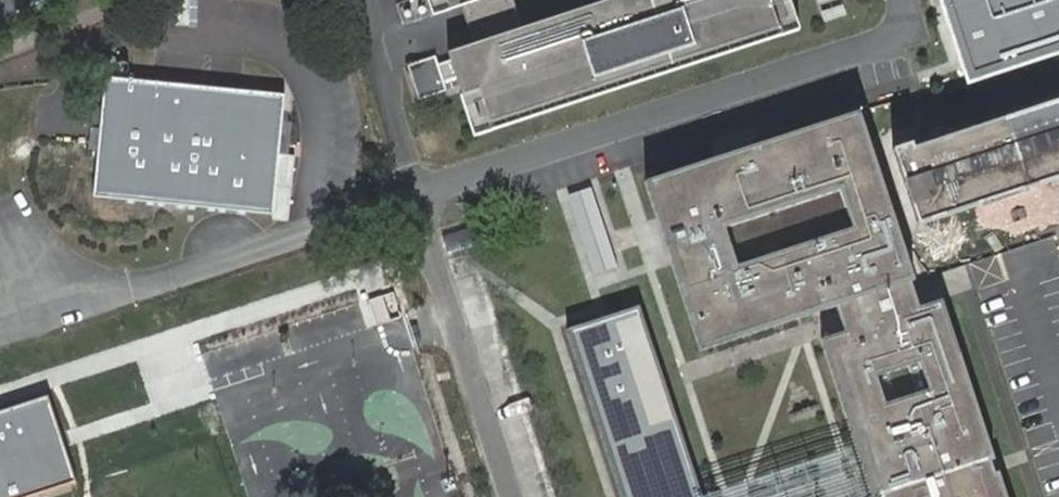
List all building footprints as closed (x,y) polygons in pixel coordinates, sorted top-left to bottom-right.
[(487,39),(448,52),(450,60),(438,65),(435,57),(407,66),(419,100),(447,90),(444,83),(457,79),(459,87),(475,81),(490,125),(779,28),(770,0),(474,0),(487,39)] [(820,17),(846,8),(844,0),(814,0),(820,17)] [(968,62),(979,91),(1058,65),(1058,0),(946,0),(968,62)] [(285,99),(108,87),(100,206),(279,223),(285,99)] [(919,284),(865,122),(650,193),(702,355),(830,313),(834,325),(838,338),(822,344),(872,496),(1006,496),(999,476),(995,478),(992,469),(991,465),(995,464),(943,304),(914,314),(905,289),(919,284)] [(589,183),(561,192),(587,276),(616,267),(589,183)] [(640,310),(567,335),(620,496),(701,496),(640,310)] [(79,480),(50,394),(0,410),(0,496),(26,496),(79,480)]
